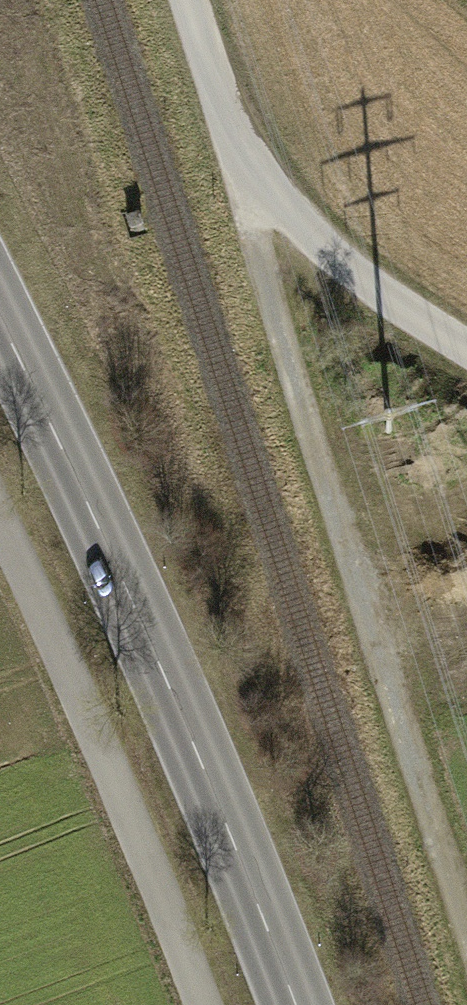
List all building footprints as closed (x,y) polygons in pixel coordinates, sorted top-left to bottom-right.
[(124,215),(131,237),(148,232),(141,210),(124,215)]
